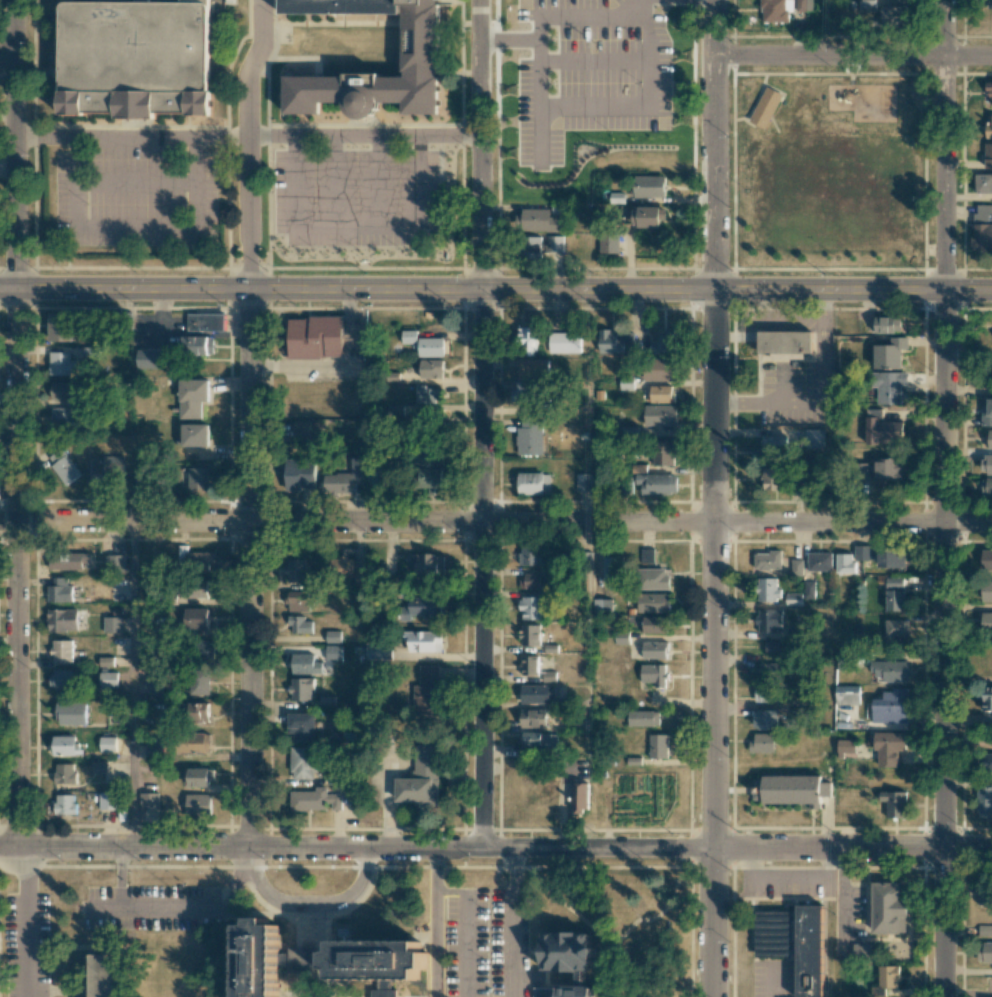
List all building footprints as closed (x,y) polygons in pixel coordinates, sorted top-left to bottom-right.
[(138,4),(138,0),(152,0),(152,5),(184,4),(184,0),(211,0),(212,119),(190,119),(190,114),(157,115),(157,121),(118,121),(117,116),(85,115),(85,120),(60,119),(64,7),(68,3),(138,4)] [(284,17),(407,16),(407,6),(407,0),(283,0),(284,17)] [(324,79),(347,79),(347,74),(382,74),(382,80),(409,80),(409,74),(406,74),(407,16),(407,6),(426,6),(426,0),(440,0),(441,6),(446,6),(443,118),(405,117),(406,107),(383,106),(379,116),(370,123),(363,123),(358,121),(348,110),(348,106),(324,106),(324,79)] [(788,12),(793,12),(793,0),(761,0),(761,23),(788,22),(788,12)] [(812,10),(811,0),(796,0),(796,10),(812,10)] [(907,6),(881,5),(881,26),(906,27),(907,6)] [(288,79),(319,79),(324,79),(324,106),(324,117),(288,117),(288,79)] [(765,130),(782,93),(766,86),(749,122),(765,130)] [(991,193),(991,175),(977,175),(976,193),(991,193)] [(665,197),(665,176),(632,176),(632,197),(665,197)] [(991,252),(991,205),(973,205),(974,253),(991,252)] [(661,227),(661,219),(664,220),(664,207),(632,207),(632,227),(661,227)] [(565,217),(551,217),(551,208),(523,209),(524,232),(566,231),(565,217)] [(541,259),(542,236),(523,236),(523,258),(541,259)] [(562,236),(550,236),(550,260),(563,260),(562,236)] [(72,342),(72,314),(49,314),(48,341),(72,342)] [(224,314),(188,314),(187,330),(224,331),(224,314)] [(343,357),(342,317),(288,317),(288,358),(343,357)] [(900,333),(900,317),(872,317),(872,333),(900,333)] [(533,356),(533,347),(537,347),(537,327),(520,327),(520,356),(533,356)] [(419,357),(444,357),(444,338),(417,338),(417,330),(402,331),(402,346),(419,346),(419,357)] [(634,354),(634,330),(599,331),(599,354),(634,354)] [(758,360),(813,360),(813,331),(759,330),(758,360)] [(677,332),(658,331),(657,342),(650,342),(649,354),(676,355),(677,332)] [(580,354),(580,333),(549,333),(548,353),(580,354)] [(214,354),(213,336),(183,337),(183,355),(214,354)] [(901,369),(901,349),(908,349),(908,338),(890,337),(890,345),(873,345),(873,369),(901,369)] [(83,358),(97,357),(97,347),(83,348),(83,358)] [(136,368),(160,369),(160,350),(137,350),(136,368)] [(70,352),(50,352),(50,376),(77,375),(77,360),(71,360),(70,352)] [(675,381),(675,359),(644,359),(643,380),(675,381)] [(443,360),(420,360),(421,378),(443,378),(443,360)] [(518,379),(548,380),(548,361),(519,360),(518,379)] [(901,404),(901,385),(907,385),(907,372),(876,372),(876,404),(901,404)] [(201,419),(202,402),(209,402),(209,380),(180,380),(179,419),(201,419)] [(633,390),(633,380),(620,380),(620,390),(633,390)] [(517,389),(511,388),(511,401),(535,402),(536,381),(517,381),(517,389)] [(49,399),(71,399),(71,383),(49,382),(49,399)] [(673,402),(673,386),(649,386),(650,403),(673,402)] [(439,404),(440,387),(416,387),(416,404),(439,404)] [(983,399),(983,427),(991,427),(991,399),(983,399)] [(676,405),(644,406),(644,426),(676,425),(676,405)] [(51,408),(52,426),(73,425),(73,408),(51,408)] [(881,409),(866,409),(865,442),(902,443),(903,422),(880,421),(881,409)] [(542,455),(543,419),(522,418),(521,427),(517,427),(516,455),(542,455)] [(320,422),(294,421),(293,439),(320,440),(320,422)] [(209,424),(182,424),(182,447),(208,447),(209,424)] [(823,429),(805,429),(805,448),(823,448),(823,429)] [(762,437),(762,454),(787,454),(786,436),(762,437)] [(675,465),(675,442),(653,442),(652,465),(675,465)] [(416,488),(442,489),(443,448),(417,447),(416,488)] [(46,459),(67,485),(81,474),(61,448),(46,459)] [(981,455),(981,474),(991,474),(991,455),(981,455)] [(123,456),(102,456),(102,460),(90,460),(91,475),(102,474),(102,481),(123,480),(123,456)] [(362,458),(351,458),(351,474),(324,474),(323,493),(353,494),(353,481),(362,482),(362,458)] [(901,481),(902,459),(870,458),(869,480),(901,481)] [(316,489),(315,459),(284,460),(285,490),(316,489)] [(386,485),(387,465),(367,465),(366,484),(386,485)] [(638,495),(677,494),(676,474),(646,474),(645,465),(630,465),(630,472),(638,472),(638,495)] [(785,468),(763,467),(763,491),(784,491),(785,468)] [(208,488),(208,468),(180,468),(180,489),(208,488)] [(550,473),(518,473),(518,495),(550,494),(550,473)] [(591,474),(576,474),(576,491),(591,491),(591,474)] [(982,477),(982,496),(991,496),(991,478),(982,477)] [(870,545),(856,545),(856,560),(870,560),(870,545)] [(215,564),(215,552),(187,553),(187,546),(178,546),(179,569),(209,568),(209,564),(215,564)] [(519,565),(540,566),(541,547),(520,546),(519,565)] [(653,560),(653,549),(639,550),(639,561),(653,560)] [(905,567),(905,549),(874,550),(874,568),(905,567)] [(754,554),(754,570),(781,569),(780,550),(769,550),(769,553),(754,554)] [(982,570),(991,570),(991,550),(982,550),(982,570)] [(90,562),(90,554),(50,553),(50,569),(83,570),(83,562),(90,562)] [(832,571),(831,553),(808,553),(808,571),(832,571)] [(408,555),(409,567),(417,566),(417,574),(444,574),(444,554),(408,555)] [(854,554),(835,554),(836,573),(854,573),(854,554)] [(126,555),(106,555),(106,568),(126,567),(126,555)] [(602,582),(619,581),(619,556),(601,557),(602,582)] [(330,558),(331,581),(354,580),(352,557),(330,558)] [(306,559),(286,559),(286,583),(307,582),(306,559)] [(802,559),(791,560),(791,576),(802,575),(802,559)] [(668,569),(637,569),(637,589),(669,589),(668,569)] [(355,586),(365,586),(366,572),(355,572),(355,586)] [(521,574),(521,588),(547,589),(547,574),(521,574)] [(48,602),(72,602),(72,586),(67,586),(67,578),(53,577),(53,586),(48,586),(48,602)] [(904,577),(885,578),(886,611),(904,611),(904,577)] [(776,578),(757,579),(758,601),(781,601),(780,589),(777,589),(776,578)] [(208,580),(185,580),(185,598),(208,598),(208,580)] [(814,599),(814,581),(804,581),(804,599),(814,599)] [(981,581),(981,602),(991,602),(991,581),(981,581)] [(286,611),(308,612),(309,602),(315,602),(315,592),(287,592),(286,611)] [(669,613),(670,594),(635,593),(635,613),(669,613)] [(786,606),(802,606),(802,593),(786,593),(786,606)] [(411,616),(441,616),(441,598),(410,597),(410,607),(400,607),(399,621),(411,621),(411,616)] [(540,597),(520,597),(520,620),(540,620),(540,597)] [(611,599),(592,599),(593,614),(611,614),(611,599)] [(77,631),(77,609),(48,610),(48,632),(77,631)] [(208,609),(184,609),(185,629),(208,629),(208,609)] [(757,632),(782,632),(781,609),(757,609),(757,632)] [(982,612),(981,633),(991,633),(991,612),(982,612)] [(312,634),(312,621),(305,621),(305,616),(290,616),(289,633),(312,634)] [(122,617),(104,617),(103,633),(122,633),(122,617)] [(642,633),(667,634),(667,617),(642,617),(642,633)] [(908,620),(884,620),(885,637),(908,637),(908,620)] [(539,646),(540,625),(520,625),(520,646),(539,646)] [(341,643),(340,631),(326,631),(326,643),(341,643)] [(409,652),(442,652),(442,632),(404,631),(404,641),(409,641),(409,652)] [(72,640),(52,641),(52,662),(72,662),(72,640)] [(214,659),(214,641),(194,642),(195,660),(214,659)] [(764,653),(787,653),(787,641),(765,641),(764,653)] [(668,642),(641,642),(641,658),(667,659),(668,642)] [(366,660),(392,660),(392,643),(367,643),(366,660)] [(342,646),(326,646),(326,661),(342,661),(342,646)] [(314,654),(292,654),(291,673),(321,674),(322,662),(314,662),(314,654)] [(522,675),(539,675),(538,656),(521,656),(522,675)] [(908,662),(871,661),(871,676),(882,677),(882,680),(908,680),(908,662)] [(784,663),(758,663),(759,679),(784,679),(784,663)] [(640,683),(654,682),(655,688),(666,688),(666,664),(640,665),(640,683)] [(437,665),(418,666),(418,685),(413,685),(414,719),(439,719),(437,665)] [(51,670),(51,688),(75,688),(75,670),(51,670)] [(209,695),(210,670),(191,670),(190,695),(209,695)] [(99,673),(99,688),(117,688),(117,672),(99,673)] [(162,695),(162,678),(144,677),(144,695),(162,695)] [(312,678),(290,678),(290,701),(312,701),(312,678)] [(521,685),(520,703),(549,704),(549,686),(521,685)] [(859,704),(858,685),(834,686),(834,705),(859,704)] [(781,687),(754,687),(754,702),(781,703),(781,687)] [(872,723),(906,723),(906,687),(891,688),(891,692),(882,692),(882,699),(872,699),(872,723)] [(981,687),(981,711),(991,711),(991,687),(981,687)] [(57,725),(86,725),(86,703),(56,703),(57,725)] [(186,703),(187,723),(209,722),(209,703),(186,703)] [(546,728),(546,709),(520,710),(520,728),(546,728)] [(754,711),(754,729),(779,729),(778,710),(754,711)] [(659,711),(628,711),(628,726),(659,726),(659,711)] [(983,713),(982,726),(991,726),(991,713),(983,713)] [(315,742),(315,714),(289,714),(289,742),(315,742)] [(210,734),(184,733),(184,753),(210,754),(210,734)] [(522,749),(556,749),(556,733),(522,733),(522,749)] [(774,753),(774,734),(751,733),(751,752),(774,753)] [(878,767),(898,767),(898,751),(905,751),(905,743),(909,743),(909,733),(875,733),(875,751),(878,751),(878,767)] [(648,758),(668,758),(668,735),(649,734),(648,758)] [(77,736),(52,736),(52,754),(77,754),(77,736)] [(100,751),(116,752),(116,737),(100,737),(100,751)] [(163,738),(146,738),(146,759),(163,758),(163,738)] [(837,755),(855,755),(855,740),(837,740),(837,755)] [(316,778),(315,747),(290,747),(291,779),(316,778)] [(389,808),(390,785),(411,785),(411,751),(438,751),(437,808),(389,808)] [(107,772),(107,761),(92,762),(92,773),(107,772)] [(75,764),(55,764),(55,783),(75,783),(75,764)] [(186,787),(212,787),(212,769),(186,769),(186,787)] [(763,776),(821,776),(821,783),(831,783),(831,796),(821,796),(821,808),(809,808),(809,804),(763,803),(763,800),(755,800),(753,798),(753,780),(755,778),(763,778),(763,776)] [(209,820),(210,785),(181,785),(180,819),(209,820)] [(583,788),(565,787),(564,817),(582,818),(583,788)] [(991,818),(991,787),(976,787),(976,817),(991,818)] [(290,814),(290,797),(312,797),(312,789),(325,789),(325,799),(342,799),(341,815),(290,814)] [(886,802),(886,818),(907,817),(906,791),(879,792),(879,802),(886,802)] [(99,810),(117,809),(117,792),(99,793),(99,810)] [(159,793),(141,793),(140,809),(159,810),(159,793)] [(75,795),(54,795),(55,815),(75,815),(75,795)] [(875,884),(902,884),(901,899),(910,899),(910,919),(902,919),(902,935),(873,934),(875,884)] [(991,885),(976,886),(977,904),(991,904),(991,885)] [(824,906),(823,996),(797,996),(797,957),(755,957),(755,912),(798,912),(798,906),(824,906)] [(276,929),(276,996),(240,996),(240,929),(249,929),(249,921),(265,921),(264,929),(276,929)] [(544,933),(593,933),(593,949),(600,949),(600,958),(595,958),(593,965),(593,971),(579,971),(544,971),(544,933)] [(977,943),(978,962),(991,962),(991,942),(977,943)] [(870,944),(854,944),(853,957),(870,958),(870,944)] [(393,993),(393,996),(369,996),(369,995),(376,995),(376,983),(333,983),(333,975),(325,975),(325,956),(332,957),(332,945),(416,946),(416,957),(425,957),(425,974),(417,973),(417,985),(387,984),(387,993),(393,993)] [(111,959),(111,996),(91,996),(91,959),(111,959)] [(879,966),(879,988),(898,988),(898,966),(879,966)] [(579,985),(562,984),(562,996),(596,996),(596,989),(593,986),(593,971),(579,971),(579,985)]
